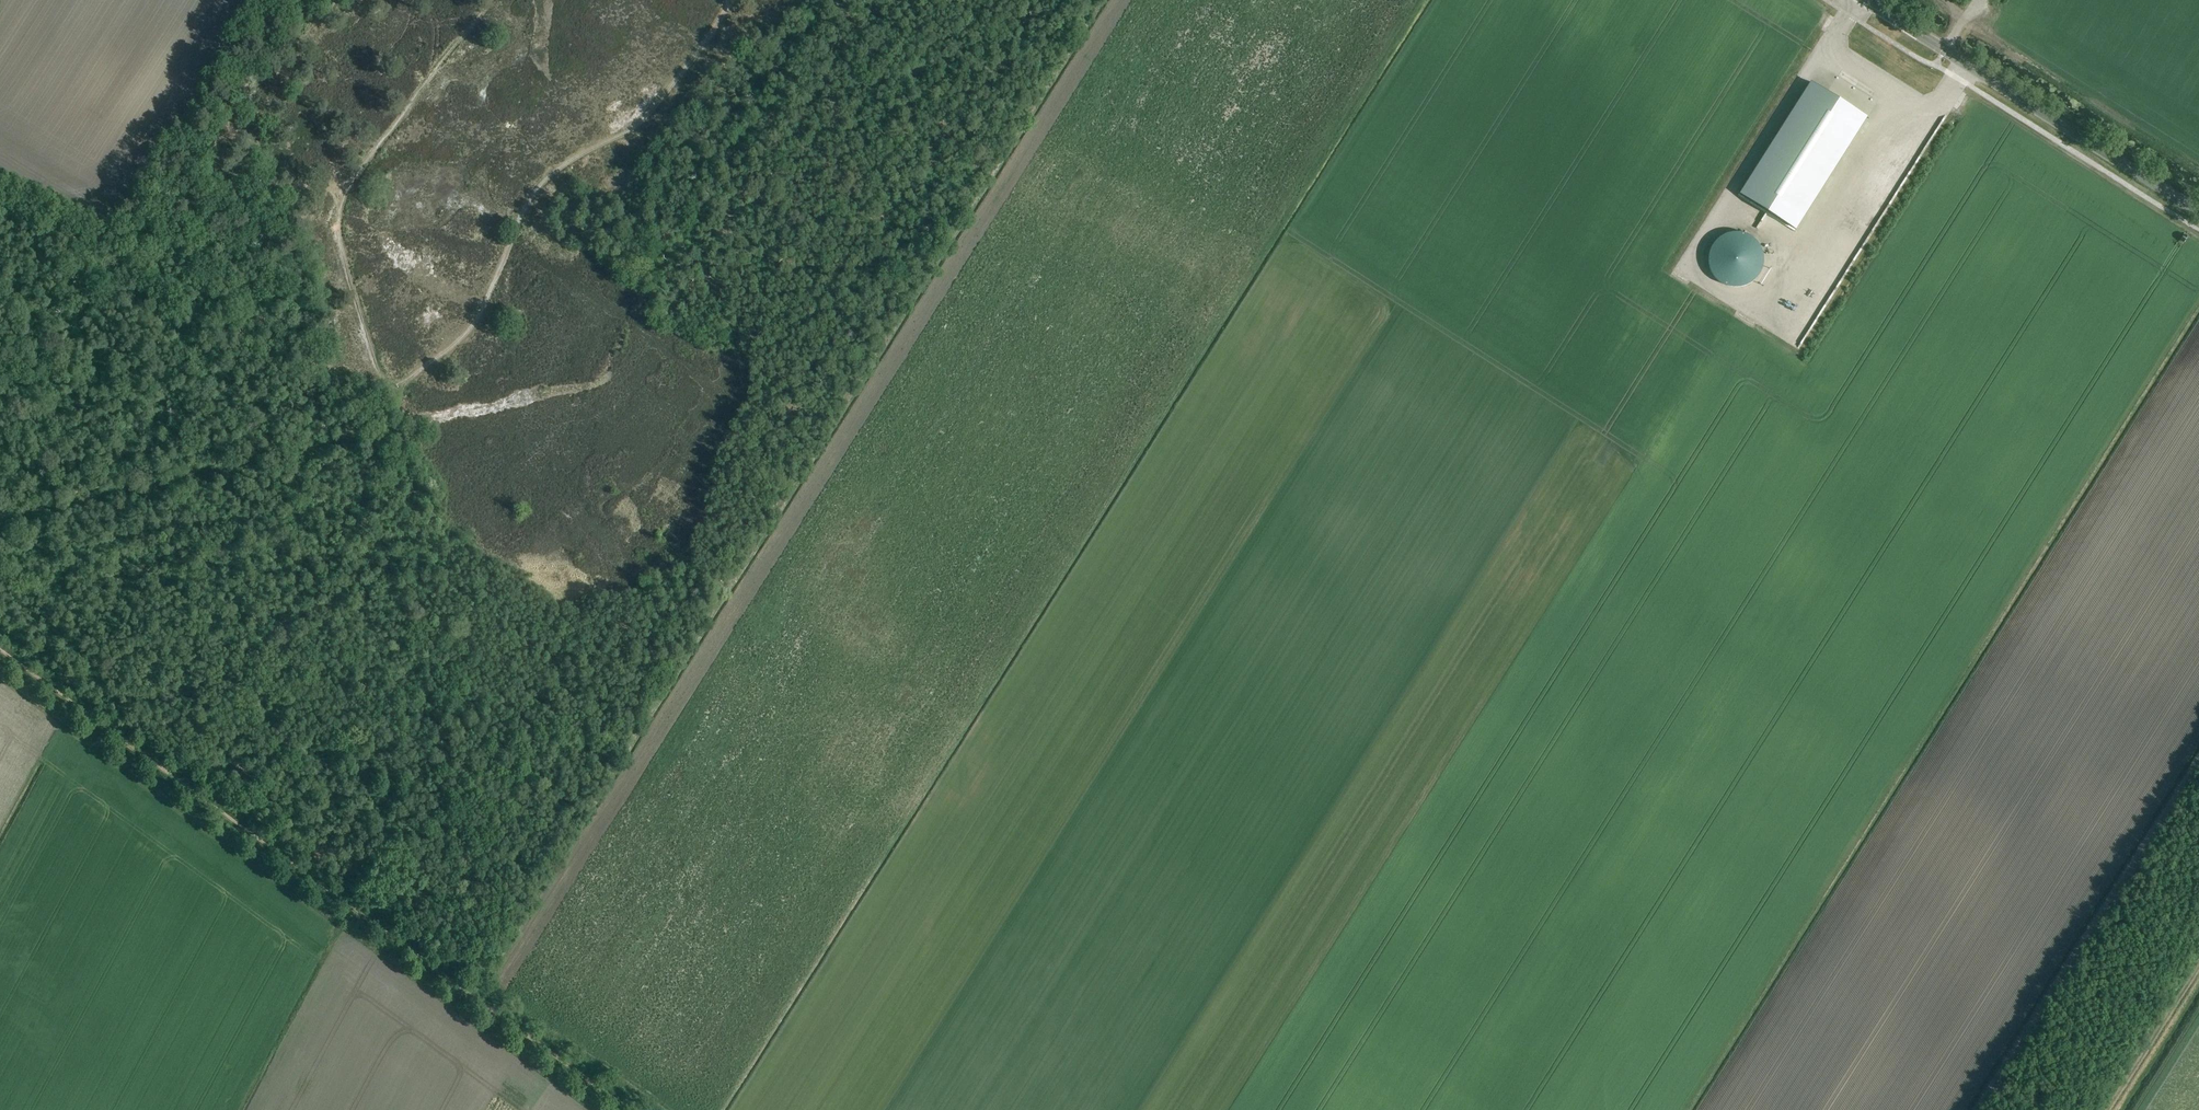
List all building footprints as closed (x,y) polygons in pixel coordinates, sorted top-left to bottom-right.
[(1811,82),(1740,193),(1796,229),(1867,117),(1811,82)] [(1733,233),(1730,233),(1725,235),(1721,236),(1718,239),(1715,242),(1712,246),(1710,249),(1709,254),(1708,257),(1708,261),(1708,266),(1709,270),(1711,274),(1714,277),(1716,281),(1720,284),(1724,286),(1728,287),(1732,288),(1736,289),(1741,288),(1745,287),(1749,285),(1753,283),(1756,280),(1759,277),(1761,273),(1763,269),(1764,265),(1764,261),(1764,256),(1763,252),(1761,248),(1759,244),(1756,241),(1752,238),(1749,235),(1745,234),(1740,233),(1736,232),(1733,233)]
